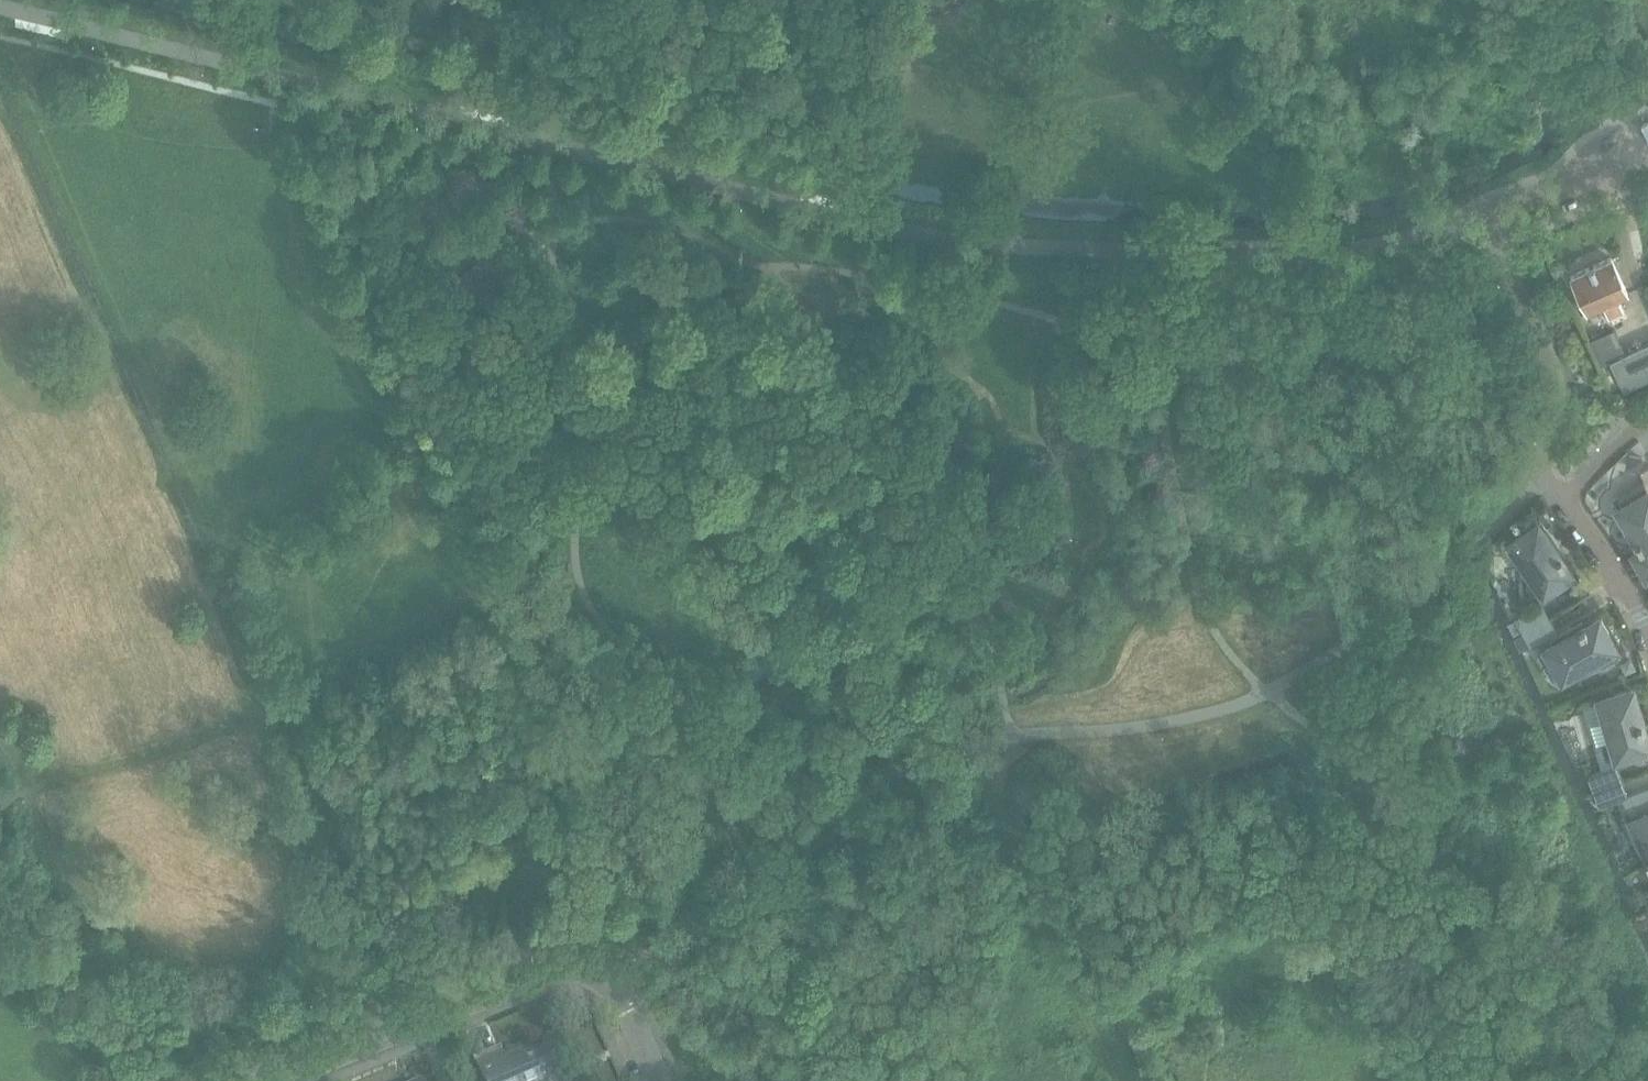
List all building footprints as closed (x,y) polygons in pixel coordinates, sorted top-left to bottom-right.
[(1618,298),(1628,294),(1610,257),(1570,276),(1587,313),(1603,305),(1608,318),(1624,311),(1618,298)] [(1628,353),(1616,327),(1589,340),(1601,365),(1610,361),(1624,390),(1647,378),(1647,343),(1628,353)] [(1628,454),(1627,462),(1631,469),(1639,471),(1643,457),(1628,454)] [(1618,509),(1623,517),(1619,519),(1633,543),(1637,541),(1639,546),(1640,546),(1641,548),(1633,552),(1634,553),(1647,545),(1647,488),(1644,481),(1618,497),(1623,505),(1618,508),(1618,509)] [(1560,549),(1547,529),(1543,532),(1537,523),(1521,534),(1509,542),(1534,578),(1525,584),(1534,598),(1560,580),(1562,584),(1574,576),(1563,560),(1564,559),(1560,554),(1559,555),(1556,552),(1560,549)] [(1634,553),(1646,574),(1647,573),(1647,545),(1634,553)] [(1524,631),(1551,617),(1543,603),(1517,618),(1524,631)] [(1601,615),(1590,622),(1585,625),(1584,624),(1578,627),(1579,629),(1576,631),(1574,627),(1553,639),(1555,642),(1546,648),(1547,649),(1537,655),(1552,680),(1561,675),(1562,677),(1596,658),(1601,667),(1620,656),(1615,647),(1619,645),(1609,626),(1608,627),(1601,615)] [(1551,617),(1524,631),(1531,643),(1532,645),(1558,630),(1551,617)] [(1509,622),(1507,623),(1515,637),(1524,631),(1517,618),(1509,622)] [(1515,637),(1514,637),(1520,649),(1531,643),(1524,631),(1515,637)] [(1583,704),(1603,771),(1609,768),(1616,766),(1614,757),(1616,756),(1617,760),(1637,755),(1635,750),(1647,747),(1647,731),(1645,732),(1641,720),(1631,689),(1626,690),(1612,695),(1612,694),(1599,698),(1599,699),(1583,704)] [(1603,771),(1588,776),(1594,791),(1622,780),(1621,779),(1616,766),(1609,768),(1603,771)] [(1622,780),(1594,791),(1599,805),(1627,795),(1627,794),(1622,782),(1622,780)] [(1627,794),(1627,795),(1637,817),(1633,818),(1647,854),(1647,786),(1627,794)] [(478,1061),(476,1061),(485,1080),(575,1080),(556,1039),(507,1060),(503,1050),(478,1061)]
